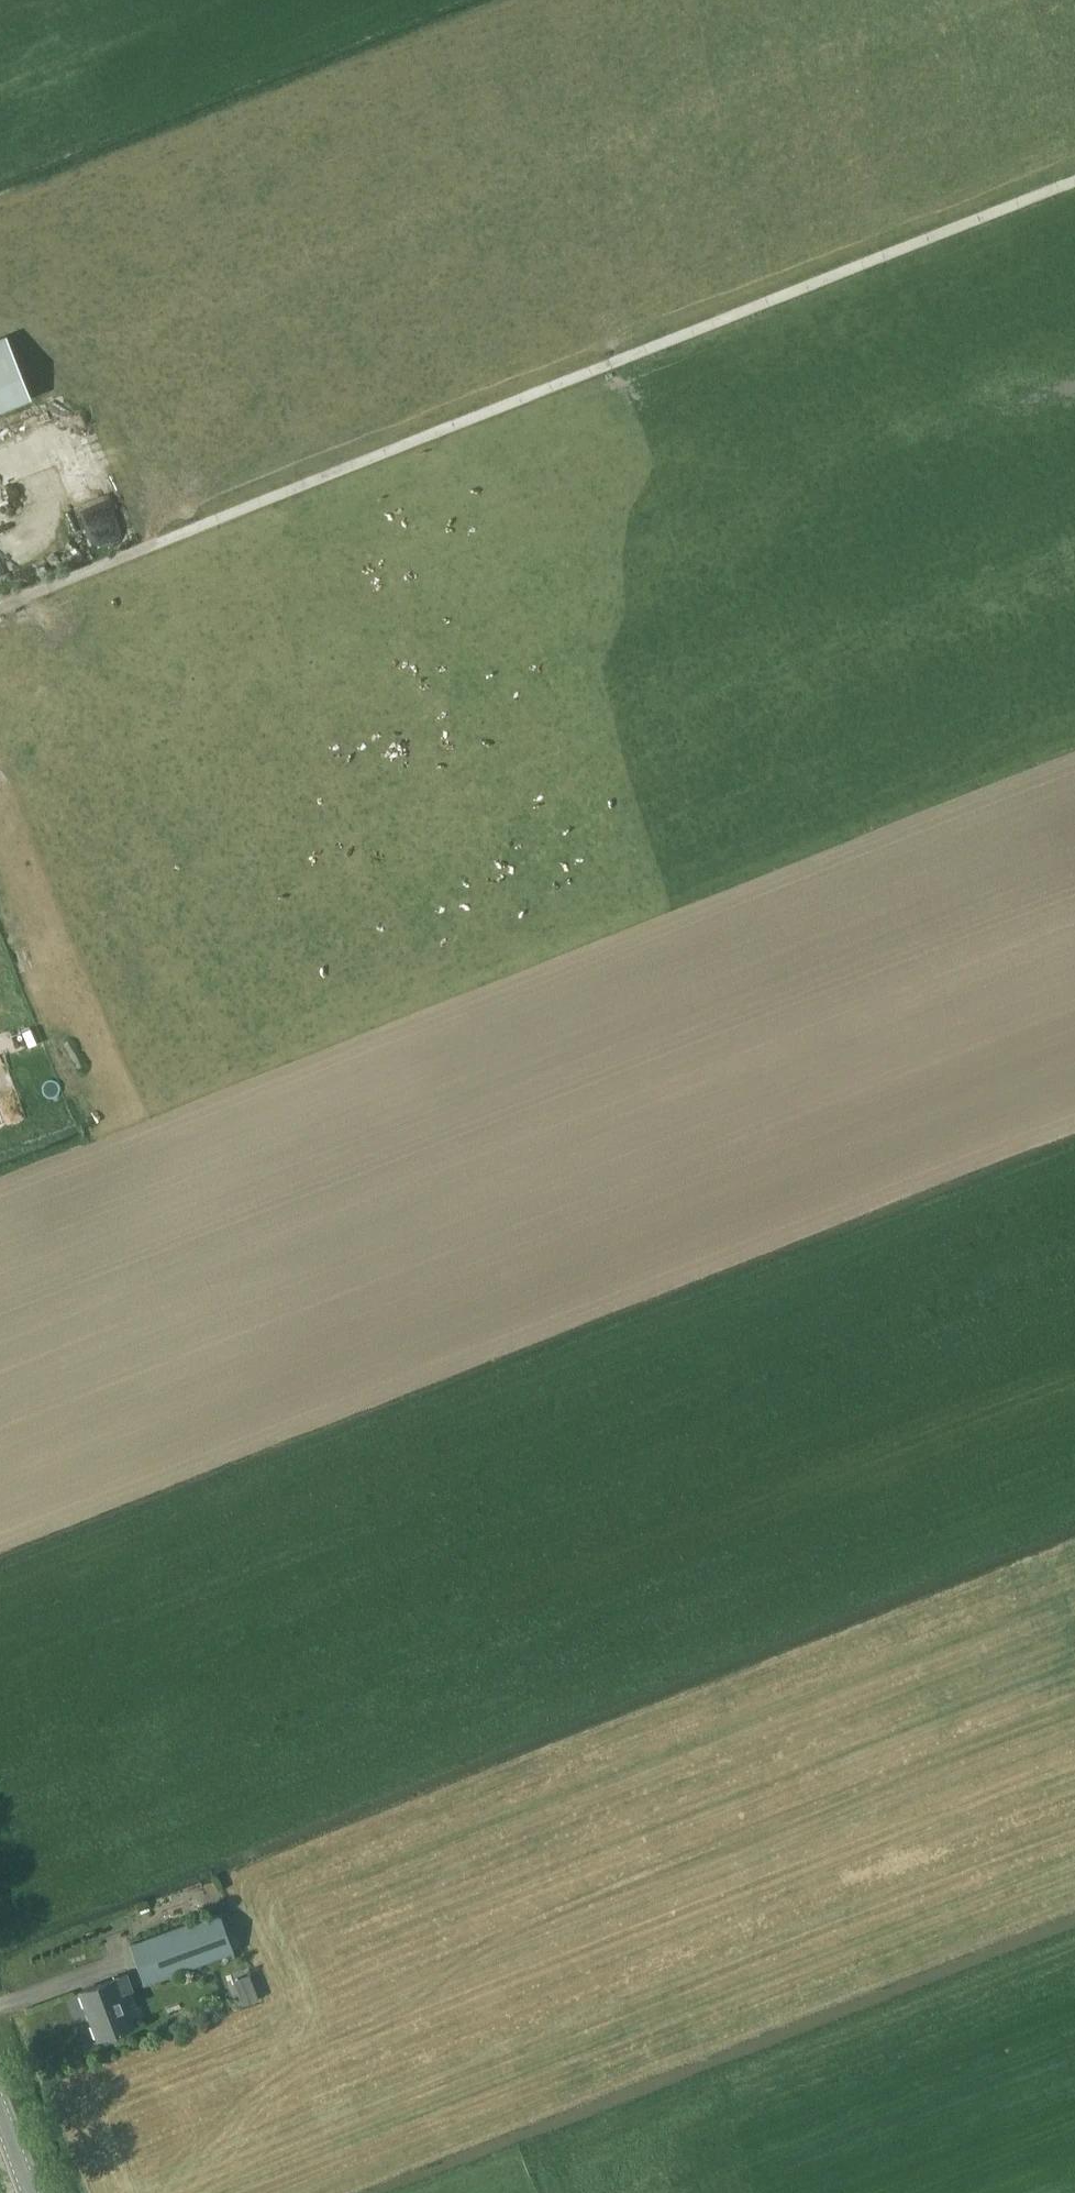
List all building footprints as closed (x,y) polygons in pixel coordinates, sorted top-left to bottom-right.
[(0,336),(0,410),(31,397),(6,334),(0,336)] [(69,476),(96,550),(133,537),(106,462),(69,476)] [(31,566),(18,524),(0,530),(0,576),(31,566)] [(146,1985),(235,1951),(220,1910),(130,1944),(146,1985)] [(99,2039),(136,2025),(124,1994),(133,1988),(128,1972),(81,1990),(99,2039)]
